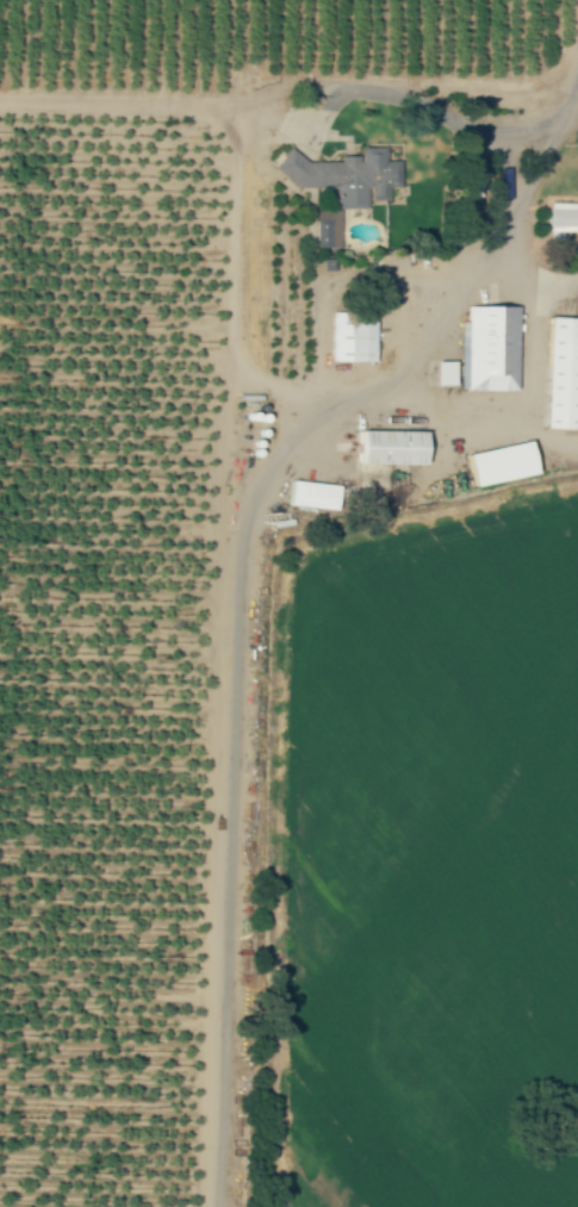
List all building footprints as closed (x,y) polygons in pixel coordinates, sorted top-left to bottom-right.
[(333,186),(333,210),(367,209),(366,201),(387,201),(386,189),(398,189),(398,162),(384,162),(384,148),(358,149),(358,157),(339,157),(339,159),(278,161),(279,188),(333,186)] [(577,233),(577,204),(547,204),(547,242),(560,242),(560,233),(577,233)] [(338,211),(314,212),(315,248),(339,247),(338,211)] [(514,392),(516,308),(465,307),(465,323),(458,323),(457,391),(514,392)] [(371,363),(372,314),(331,313),(329,362),(371,363)] [(543,319),(540,430),(577,431),(577,320),(543,319)] [(423,433),(353,432),(353,466),(417,467),(418,444),(423,444),(423,433)] [(467,488),(529,477),(523,443),(460,455),(467,488)] [(334,485),(287,483),(286,509),(333,511),(334,485)]
